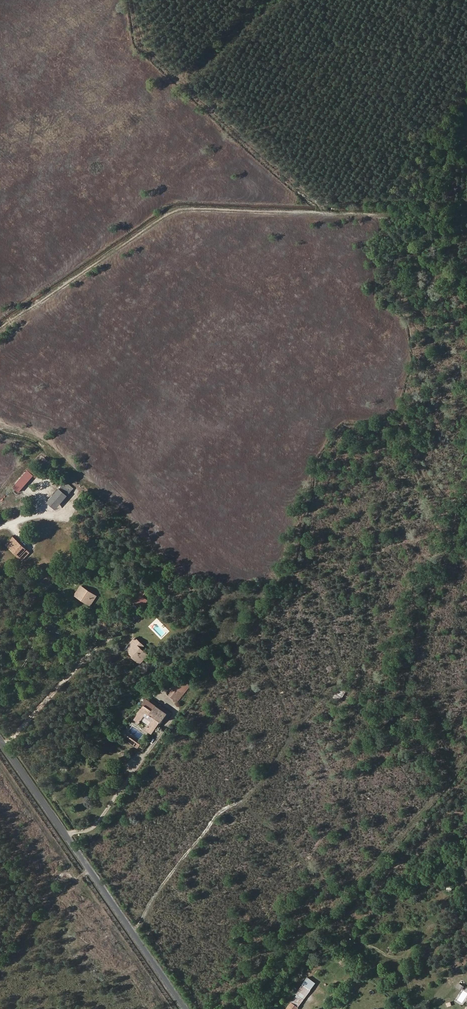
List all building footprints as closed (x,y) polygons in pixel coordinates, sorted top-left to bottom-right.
[(19,492),(33,474),(26,469),(13,487),(19,492)] [(72,491),(65,484),(61,489),(69,496),(72,491)] [(69,496),(61,489),(49,502),(56,509),(69,496)] [(14,536),(7,545),(16,554),(18,552),(12,546),(18,539),(14,536)] [(12,546),(18,552),(16,554),(24,561),(31,553),(18,539),(12,546)] [(97,595),(80,585),(74,595),(90,605),(97,595)] [(146,593),(141,589),(131,602),(134,605),(137,603),(142,607),(147,600),(143,597),(146,593)] [(141,642),(136,637),(124,649),(132,656),(131,657),(140,665),(149,655),(139,645),(141,642)] [(195,688),(185,680),(172,697),(181,705),(195,688)] [(347,691),(340,687),(333,698),(340,702),(347,691)] [(143,704),(145,706),(135,720),(138,723),(142,718),(149,724),(147,729),(152,734),(163,718),(166,720),(171,713),(148,696),(143,704)] [(141,744),(129,735),(126,739),(138,749),(141,744)] [(316,983),(308,977),(303,985),(310,990),(316,983)] [(303,985),(296,994),(297,996),(303,1000),(310,990),(303,985)] [(466,996),(466,988),(466,987),(458,999),(463,1003),(466,996)] [(303,1000),(297,996),(292,1002),(298,1007),(303,1000)]
